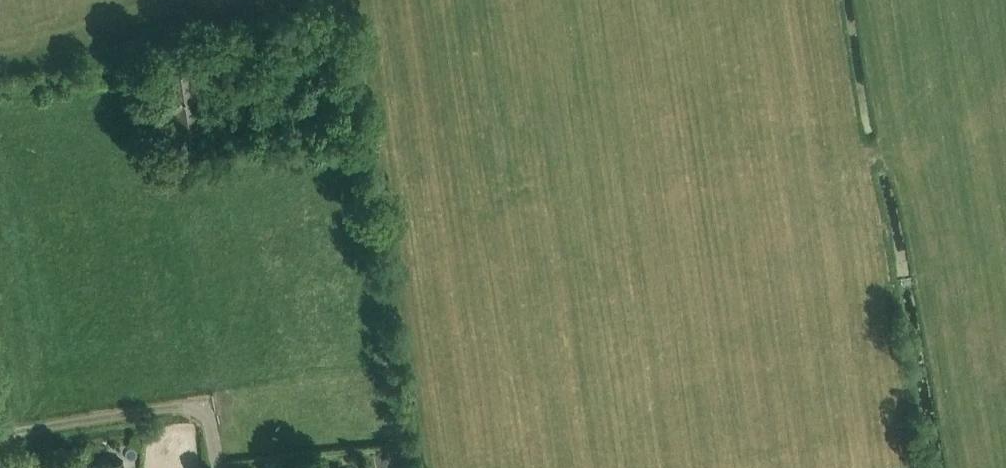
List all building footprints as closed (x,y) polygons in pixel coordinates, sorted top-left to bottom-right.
[(209,54),(224,52),(223,40),(191,44),(192,64),(165,67),(170,100),(165,101),(168,125),(179,124),(180,130),(198,127),(197,120),(202,119),(194,68),(210,65),(209,54)]
